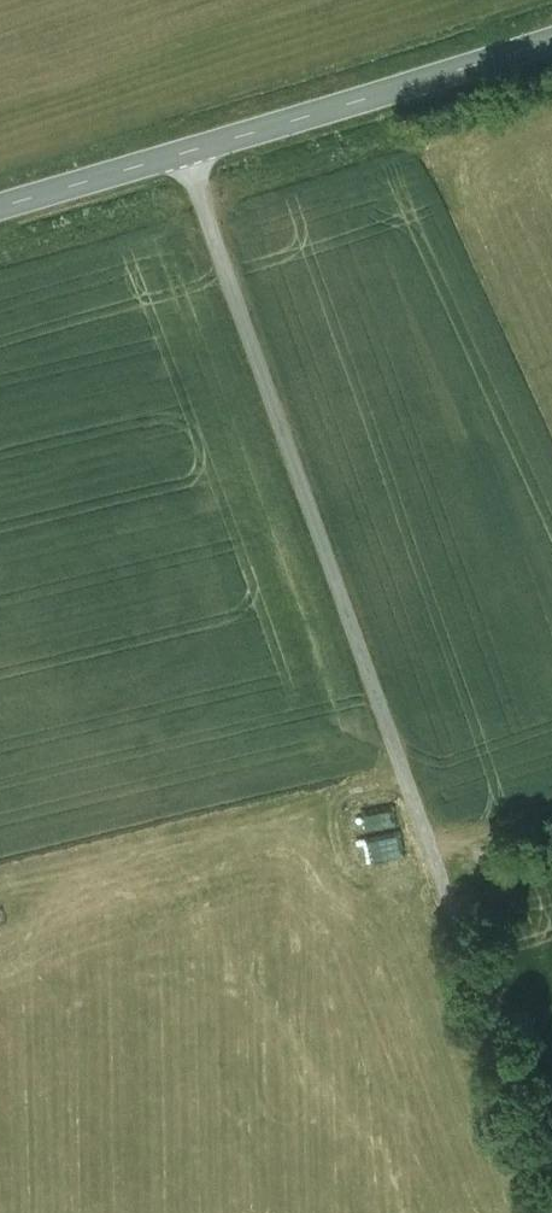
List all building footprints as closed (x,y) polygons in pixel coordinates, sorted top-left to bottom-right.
[(356,892),(416,880),(407,838),(366,846),(371,869),(352,873),(356,892)]
